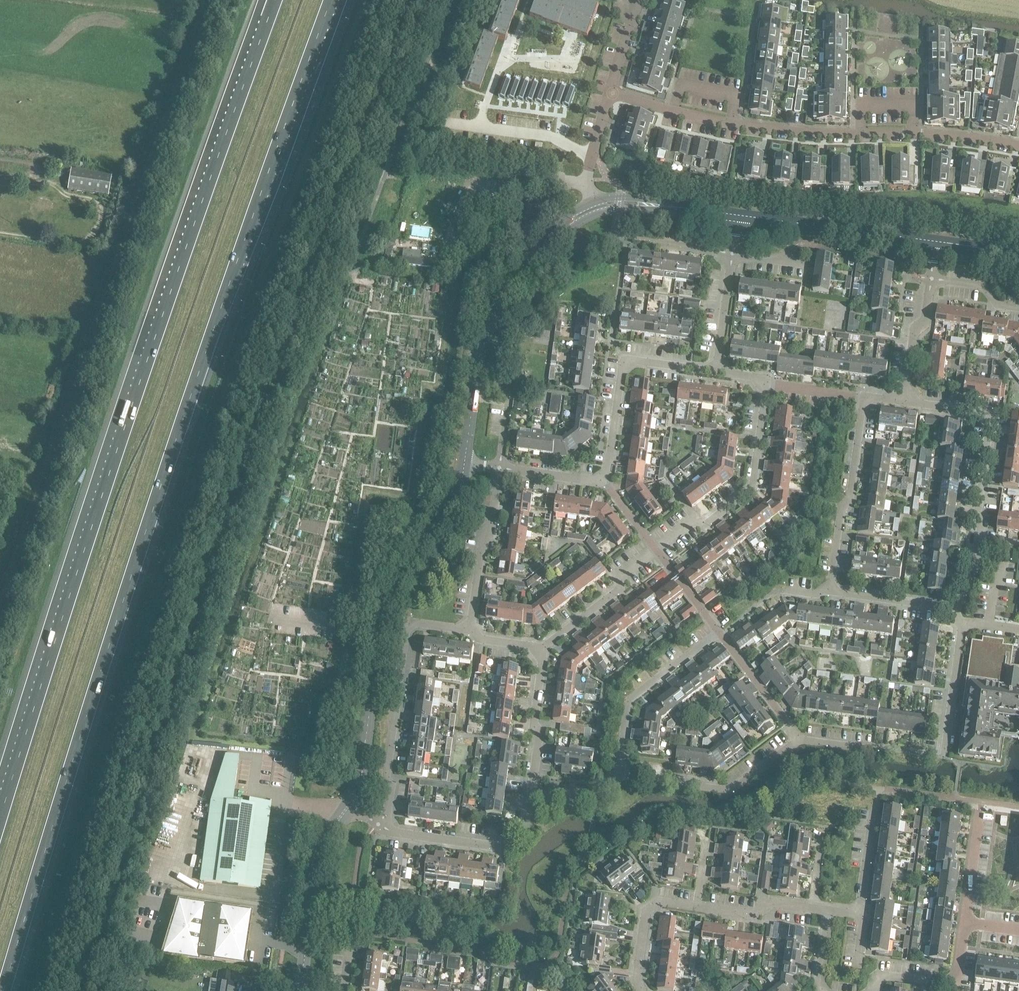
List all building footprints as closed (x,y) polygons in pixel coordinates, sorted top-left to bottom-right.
[(490,36),(488,35),(483,33),(465,85),(480,90),(498,39),(505,42),(520,0),(503,0),(490,36)] [(599,6),(583,0),(535,0),(534,2),(529,16),(588,37),(599,6)] [(666,14),(664,19),(682,24),(684,20),(681,19),(685,6),(665,0),(661,12),(666,14)] [(764,16),(764,21),(781,23),(782,12),(774,10),(774,7),(763,5),(761,16),(764,16)] [(825,31),(825,32),(845,32),(845,27),(848,27),(848,17),(837,17),(836,20),(828,20),(828,31),(825,31)] [(658,24),(655,35),(674,41),(678,28),(681,29),(682,24),(664,19),(662,25),(658,24)] [(779,35),(781,23),(764,21),(763,26),(760,25),(759,32),(779,35)] [(931,45),(951,44),(951,33),(939,33),(939,29),(928,29),(928,40),(931,40),(931,45)] [(761,39),(761,44),(778,46),(782,47),(783,35),(779,35),(759,32),(758,38),(761,39)] [(825,32),(824,43),(848,43),(848,37),(845,37),(845,32),(825,32)] [(656,48),(654,54),(672,59),(673,54),(671,54),(674,41),(655,35),(651,47),(656,48)] [(1000,55),(1018,58),(1018,43),(1018,42),(1017,46),(1006,44),(1003,55),(1000,54),(1000,55)] [(848,49),(848,43),(824,43),(824,53),(845,54),(845,49),(848,49)] [(778,46),(761,44),(760,48),(757,48),(756,54),(779,58),(779,57),(776,57),(778,46)] [(951,45),(951,44),(931,45),(931,55),(951,55),(953,55),(953,45),(951,45)] [(824,53),(824,64),(847,65),(848,59),(844,58),(845,54),(824,53)] [(648,58),(644,69),(664,75),(668,63),(671,64),(672,59),(654,54),(652,59),(648,58)] [(778,69),(779,58),(756,54),(755,61),(758,61),(758,66),(778,69)] [(931,55),(931,66),(951,66),(951,59),(951,55),(953,55),(951,55),(931,55)] [(973,66),(974,55),(967,55),(967,60),(965,62),(965,66),(973,66)] [(998,67),(1018,70),(1018,58),(1000,55),(998,67)] [(824,64),(824,75),(844,75),(844,71),(847,71),(847,65),(824,64)] [(754,71),(753,77),(773,80),(775,69),(778,69),(758,66),(757,71),(754,71)] [(931,66),(931,77),(951,77),(951,66),(931,66)] [(998,67),(996,78),(1018,83),(1018,82),(1018,70),(998,67)] [(660,88),(664,75),(644,69),(641,81),(646,82),(644,88),(639,87),(662,94),(663,89),(660,88)] [(844,80),(844,75),(824,75),(822,75),(822,86),(844,86),(844,87),(847,87),(847,80),(844,80)] [(773,80),(753,77),(752,84),(755,84),(755,89),(772,91),(774,92),(776,80),(773,79),(773,80)] [(931,77),(931,88),(948,88),(948,77),(951,77),(931,77)] [(994,90),(1018,95),(1018,87),(1018,83),(996,78),(994,90)] [(512,81),(506,79),(499,96),(506,98),(512,81)] [(515,100),(522,82),(515,80),(509,97),(515,100)] [(524,101),(531,83),(524,81),(518,99),(524,101)] [(534,102),(540,84),(533,82),(527,100),(534,102)] [(543,103),(549,85),(542,83),(536,101),(543,103)] [(552,104),(558,87),(552,84),(545,102),(552,104)] [(561,105),(568,88),(561,86),(555,103),(561,105)] [(822,96),(844,97),(844,96),(844,87),(844,86),(822,86),(822,96)] [(564,104),(571,107),(577,89),(570,87),(564,104)] [(928,93),(928,99),(948,99),(948,88),(931,88),(931,93),(928,93)] [(755,89),(754,94),(751,93),(750,100),(770,102),(772,91),(755,89)] [(1018,98),(1018,95),(994,90),(992,102),(1017,107),(1017,106),(1015,106),(1015,102),(1018,102),(1018,98)] [(808,97),(803,96),(797,95),(795,112),(801,113),(802,100),(808,101),(808,97)] [(844,96),(844,97),(822,96),(815,96),(814,120),(817,120),(817,121),(843,121),(843,120),(846,120),(847,96),(844,96)] [(964,99),(948,99),(928,99),(928,122),(931,122),(931,124),(948,123),(948,126),(954,126),(954,123),(957,123),(957,122),(960,122),(960,103),(966,103),(965,119),(970,119),(971,99),(964,99)] [(985,101),(980,100),(974,99),(973,119),(977,120),(978,104),(984,105),(985,101)] [(770,104),(770,102),(750,100),(749,106),(752,107),(751,112),(762,113),(761,116),(771,118),(773,105),(770,104)] [(992,102),(992,101),(986,100),(982,124),(985,124),(984,125),(1010,130),(1010,129),(1013,130),(1017,107),(992,102)] [(627,110),(622,128),(646,135),(650,122),(653,123),(654,118),(627,110)] [(643,148),(646,135),(622,128),(616,145),(644,153),(645,148),(643,148)] [(674,162),(676,154),(679,138),(680,139),(680,136),(671,134),(671,137),(661,135),(658,150),(667,152),(665,160),(674,162)] [(679,138),(676,154),(685,156),(683,164),(692,166),(694,158),(693,158),(697,142),(698,140),(689,138),(688,140),(680,139),(679,138)] [(710,170),(711,162),(711,161),(714,146),(715,146),(715,144),(706,142),(706,144),(697,142),(693,158),(694,158),(702,160),(701,168),(710,170)] [(711,161),(711,162),(720,163),(718,171),(727,173),(733,147),(724,145),(723,148),(715,146),(714,146),(711,161)] [(749,153),(745,178),(766,181),(769,163),(762,162),(763,155),(749,153)] [(774,182),(796,184),(798,166),(791,165),(792,158),(777,157),(774,182)] [(804,184),(826,186),(827,168),(820,167),(820,160),(806,160),(804,184)] [(863,161),(864,186),(885,185),(885,167),(878,167),(878,160),(863,161)] [(909,160),(894,160),(894,185),(915,185),(915,167),(909,167),(909,160)] [(849,161),(834,161),(834,186),(855,186),(856,168),(849,168),(849,161)] [(935,161),(933,185),(954,187),(956,169),(949,169),(949,162),(935,161)] [(965,163),(962,183),(961,188),(983,191),(984,182),(985,176),(985,173),(978,172),(979,165),(965,163)] [(995,168),(990,192),(1011,196),(1014,179),(1008,177),(1009,171),(995,168)] [(112,176),(72,170),(69,190),(108,196),(112,176)] [(391,255),(395,245),(389,243),(385,253),(391,255)] [(404,249),(403,260),(420,262),(421,251),(404,249)] [(629,267),(635,268),(634,275),(640,276),(641,269),(643,254),(631,252),(629,267)] [(641,269),(653,271),(655,255),(643,254),(641,269)] [(818,254),(816,267),(832,269),(833,256),(818,254)] [(655,255),(653,271),(652,276),(664,277),(665,272),(667,257),(655,255)] [(665,272),(676,274),(679,258),(667,257),(665,272)] [(679,258),(676,274),(676,279),(688,281),(691,260),(679,258)] [(703,262),(691,260),(688,281),(688,282),(694,282),(694,276),(701,277),(703,262)] [(878,262),(877,275),(892,277),(894,264),(878,262)] [(816,267),(815,279),(830,281),(832,269),(816,267)] [(892,277),(877,275),(871,274),(869,286),(875,287),(890,289),(892,277)] [(829,293),(830,281),(815,279),(813,290),(829,293)] [(753,282),(741,281),(739,296),(751,298),(753,282)] [(751,298),(763,299),(765,284),(753,282),(751,298)] [(777,286),(765,284),(763,299),(775,301),(777,286)] [(787,303),(789,287),(777,286),(775,301),(787,303)] [(801,289),(789,287),(787,303),(799,304),(801,289)] [(889,301),(890,289),(875,287),(873,299),(889,301)] [(701,302),(685,299),(684,305),(684,308),(699,310),(701,302)] [(887,312),(889,301),(873,299),(872,311),(879,312),(887,313),(887,312)] [(943,325),(947,325),(949,307),(938,305),(935,321),(943,322),(943,325)] [(962,308),(949,307),(947,325),(948,326),(951,326),(952,323),(960,325),(962,308)] [(584,318),(582,329),(598,331),(599,319),(597,319),(598,311),(579,308),(578,317),(584,318)] [(967,328),(972,329),(974,310),(962,308),(960,325),(967,326),(967,328)] [(975,327),(983,328),(985,319),(986,312),(974,310),(972,329),(975,329),(975,327)] [(879,312),(877,324),(893,326),(895,313),(887,312),(887,313),(879,312)] [(620,331),(632,332),(634,317),(622,315),(620,331)] [(659,315),(658,320),(656,336),(668,337),(670,322),(671,316),(659,315)] [(646,318),(634,317),(632,332),(644,334),(646,318)] [(658,320),(646,318),(644,334),(656,336),(658,320)] [(990,339),(994,339),(996,321),(985,319),(983,328),(982,335),(990,336),(990,339)] [(1008,322),(996,321),(994,339),(998,340),(998,337),(1006,338),(1008,322)] [(668,337),(680,339),(682,323),(670,322),(668,337)] [(1008,322),(1006,338),(1014,339),(1018,330),(1018,324),(1008,322)] [(694,325),(682,323),(680,339),(692,341),(694,325)] [(891,337),(893,326),(877,324),(876,335),(891,337)] [(596,343),(596,342),(598,341),(599,337),(597,336),(598,331),(582,329),(576,328),(575,334),(581,335),(581,341),(596,343)] [(572,352),(595,355),(596,343),(581,341),(580,348),(573,347),(572,352)] [(731,358),(743,359),(745,344),(733,342),(731,358)] [(931,343),(930,355),(946,357),(947,345),(931,343)] [(743,359),(755,361),(757,346),(745,344),(743,359)] [(769,347),(757,346),(755,361),(767,363),(769,347)] [(767,363),(778,364),(779,364),(780,356),(781,349),(769,347),(767,363)] [(578,358),(577,365),(593,367),(593,366),(595,366),(596,361),(594,360),(595,355),(572,352),(571,358),(578,358)] [(814,369),(826,371),(828,355),(816,354),(815,361),(814,369)] [(840,357),(828,355),(826,371),(838,372),(840,357)] [(930,355),(928,367),(944,369),(946,357),(930,355)] [(780,356),(779,364),(778,364),(777,372),(789,373),(791,358),(780,356)] [(838,372),(849,374),(852,358),(840,357),(838,372)] [(803,359),(791,358),(789,373),(801,375),(803,359)] [(849,374),(861,376),(863,360),(852,358),(849,374)] [(813,377),(814,369),(815,361),(803,359),(801,375),(813,377)] [(861,376),(873,377),(875,362),(863,360),(861,376)] [(888,363),(875,362),(873,377),(886,379),(888,363)] [(570,371),(569,376),(591,379),(593,367),(577,365),(576,372),(570,371)] [(942,381),(944,369),(928,367),(926,379),(942,381)] [(591,384),(591,379),(569,376),(568,382),(575,383),(574,390),(589,392),(590,390),(592,389),(592,385),(591,384)] [(634,379),(633,391),(648,393),(650,381),(634,379)] [(964,395),(976,396),(978,380),(966,379),(964,395)] [(976,396),(988,398),(990,382),(978,380),(976,396)] [(1002,383),(990,382),(988,398),(1000,400),(1000,397),(1004,398),(1006,384),(1002,383)] [(678,401),(690,403),(692,387),(680,385),(678,401)] [(704,389),(692,387),(690,403),(702,404),(704,389)] [(716,390),(704,389),(702,404),(714,406),(716,390)] [(728,392),(716,390),(714,406),(726,407),(728,392)] [(646,405),(648,393),(633,391),(631,403),(654,406),(646,405)] [(562,396),(552,394),(550,413),(560,414),(562,396)] [(580,398),(579,411),(594,413),(596,400),(580,398)] [(523,403),(522,402),(515,401),(514,410),(521,411),(522,411),(523,403)] [(638,405),(637,416),(652,418),(654,406),(631,403),(631,404),(638,405)] [(777,407),(775,419),(794,422),(793,426),(797,426),(799,418),(792,417),(793,409),(777,407)] [(884,433),(890,434),(894,411),(881,409),(881,410),(879,425),(885,426),(884,433)] [(579,411),(577,423),(592,425),(594,413),(579,411)] [(906,413),(894,411),(890,434),(896,434),(897,428),(903,429),(906,413)] [(918,414),(906,413),(903,429),(916,430),(918,414)] [(1011,425),(1018,426),(1018,414),(1012,414),(1011,425)] [(650,430),(652,418),(637,416),(635,428),(650,430)] [(926,416),(926,417),(925,424),(938,425),(939,417),(926,416)] [(791,426),(793,426),(794,422),(775,419),(773,431),(780,432),(790,433),(791,426)] [(944,422),(942,435),(953,436),(955,420),(949,420),(949,423),(944,422)] [(955,420),(953,436),(951,447),(956,448),(957,441),(960,442),(963,422),(955,420)] [(577,423),(576,430),(591,439),(592,425),(577,423)] [(1009,438),(1018,439),(1018,426),(1011,425),(1009,438)] [(635,428),(633,440),(649,442),(650,430),(635,428)] [(532,429),(531,435),(532,435),(530,451),(540,452),(543,437),(544,431),(532,429)] [(579,447),(591,439),(576,430),(570,435),(579,447)] [(794,450),(801,451),(802,443),(796,442),(797,434),(790,433),(780,432),(780,439),(777,438),(776,443),(795,446),(794,450)] [(517,449),(530,451),(532,435),(519,434),(517,449)] [(570,435),(563,440),(567,456),(579,447),(570,435)] [(951,447),(953,436),(942,435),(940,446),(947,447),(951,447)] [(723,436),(721,448),(729,449),(730,437),(723,436)] [(540,452),(552,454),(554,439),(543,437),(540,452)] [(738,438),(730,437),(729,449),(736,450),(738,438)] [(1008,449),(1018,451),(1018,439),(1009,438),(1008,449)] [(563,440),(554,439),(552,454),(567,456),(563,440)] [(633,440),(632,452),(647,454),(649,442),(633,440)] [(877,440),(876,446),(889,448),(889,441),(877,440)] [(778,449),(777,456),(793,458),(794,450),(795,446),(776,443),(775,448),(778,449)] [(947,447),(946,460),(962,462),(964,449),(956,448),(951,447),(947,447)] [(721,448),(719,460),(735,463),(736,450),(729,449),(721,448)] [(876,449),(874,462),(890,464),(892,451),(876,449)] [(1006,462),(1018,464),(1018,451),(1008,449),(1006,462)] [(646,466),(647,454),(632,452),(630,464),(646,466)] [(791,474),(798,475),(799,467),(792,466),(793,458),(777,456),(776,462),(774,462),(773,467),(792,470),(791,474)] [(688,467),(693,463),(690,459),(685,463),(688,467)] [(719,460),(718,468),(733,476),(735,463),(719,460)] [(941,472),(944,472),(960,474),(962,462),(946,460),(945,466),(942,466),(941,472)] [(874,462),(873,473),(889,475),(890,464),(874,462)] [(1005,473),(1018,475),(1018,464),(1006,462),(1005,473)] [(630,464),(629,476),(644,478),(646,466),(630,464)] [(775,472),(774,480),(790,482),(791,474),(792,470),(773,467),(772,472),(775,472)] [(678,468),(673,472),(676,476),(681,472),(678,468)] [(720,486),(733,476),(718,468),(710,474),(720,486)] [(944,472),(943,483),(959,485),(960,474),(944,472)] [(873,473),(871,485),(887,487),(889,475),(873,473)] [(1005,473),(1004,478),(1001,478),(1000,485),(1003,485),(1018,488),(1018,487),(1018,475),(1005,473)] [(710,474),(702,480),(711,493),(720,486),(710,474)] [(643,486),(644,478),(629,476),(627,490),(643,486)] [(702,480),(692,488),(701,500),(711,493),(702,480)] [(790,498),(794,499),(795,490),(789,490),(790,482),(774,480),(772,491),(791,494),(790,498)] [(957,497),(959,485),(943,483),(941,495),(957,497)] [(885,500),(887,487),(871,485),(869,498),(885,500)] [(648,492),(643,486),(627,490),(635,501),(648,492)] [(692,507),(701,500),(692,488),(683,495),(692,507)] [(675,495),(671,490),(667,493),(671,498),(675,495)] [(790,498),(791,494),(772,491),(771,499),(787,508),(788,498),(790,498)] [(517,492),(515,504),(531,506),(533,494),(517,492)] [(635,501),(643,511),(655,502),(648,492),(635,501)] [(941,495),(939,506),(955,509),(957,497),(941,495)] [(547,497),(546,509),(552,510),(554,497),(547,497)] [(555,513),(567,515),(569,499),(557,498),(555,513)] [(884,511),(885,500),(869,498),(868,509),(877,510),(884,511)] [(581,501),(569,499),(567,515),(579,517),(581,501)] [(773,521),(776,525),(782,519),(778,514),(787,508),(771,499),(765,504),(776,519),(773,521)] [(579,517),(591,518),(593,503),(581,501),(579,517)] [(662,511),(655,502),(643,511),(650,521),(662,511)] [(591,518),(599,519),(607,505),(593,503),(591,518)] [(515,504),(514,516),(534,519),(534,514),(530,514),(531,506),(515,504)] [(773,521),(776,519),(765,504),(755,511),(765,524),(772,519),(773,521)] [(617,517),(607,505),(599,519),(604,527),(617,517)] [(938,519),(945,520),(954,521),(955,509),(939,506),(938,519)] [(861,508),(859,520),(875,522),(877,510),(868,509),(861,508)] [(749,513),(744,517),(757,533),(754,536),(756,539),(763,534),(759,529),(765,524),(755,511),(750,515),(749,513)] [(997,529),(1009,531),(1011,515),(999,513),(997,529)] [(1011,515),(1009,531),(1018,532),(1018,516),(1011,515)] [(533,525),(534,519),(514,516),(512,528),(528,530),(529,524),(533,525)] [(604,527),(612,536),(624,527),(617,517),(604,527)] [(742,521),(736,526),(746,539),(750,544),(757,539),(756,539),(754,536),(757,533),(744,517),(741,519),(742,521)] [(785,523),(782,519),(776,525),(779,528),(782,526),(785,523)] [(873,534),(875,522),(859,520),(857,532),(873,534)] [(961,522),(954,521),(945,520),(943,532),(959,534),(961,522)] [(785,523),(782,526),(787,533),(792,530),(792,529),(787,522),(785,523)] [(735,550),(738,554),(744,549),(740,543),(746,539),(736,526),(731,530),(729,528),(725,531),(738,548),(735,550)] [(631,536),(624,527),(612,536),(618,545),(631,536)] [(526,542),(528,530),(512,528),(511,540),(526,542)] [(723,536),(717,540),(727,553),(734,548),(735,550),(738,548),(725,531),(721,534),(723,536)] [(957,545),(959,534),(943,532),(942,543),(950,544),(957,545)] [(766,538),(763,534),(756,539),(757,539),(759,543),(766,538)] [(856,541),(868,543),(869,537),(857,535),(856,541)] [(587,543),(593,550),(597,547),(590,538),(587,543)] [(511,540),(509,552),(517,553),(517,554),(524,555),(526,542),(511,540)] [(717,540),(707,548),(719,563),(715,565),(718,569),(719,569),(721,571),(727,566),(724,562),(730,557),(727,553),(717,540)] [(934,542),(933,554),(949,557),(950,544),(942,543),(934,542)] [(601,553),(597,547),(593,550),(597,556),(601,553)] [(570,556),(575,552),(572,548),(567,552),(570,556)] [(703,560),(708,567),(709,567),(713,573),(718,569),(715,565),(719,563),(707,548),(698,555),(703,560)] [(747,552),(744,549),(738,554),(740,557),(747,552)] [(502,551),(500,563),(516,565),(517,554),(517,553),(509,552),(502,551)] [(852,574),(864,575),(867,554),(860,553),(859,558),(854,558),(852,574)] [(864,575),(875,577),(878,561),(873,560),(874,555),(867,554),(864,575)] [(947,569),(949,557),(933,554),(931,567),(947,569)] [(875,577),(888,579),(890,563),(891,558),(878,556),(878,561),(875,577)] [(558,559),(553,563),(556,567),(561,563),(558,559)] [(597,560),(587,568),(597,580),(606,573),(597,560)] [(702,581),(713,573),(709,567),(708,567),(703,560),(697,564),(696,563),(691,566),(697,574),(702,581)] [(540,562),(534,566),(538,570),(543,566),(540,562)] [(525,566),(516,565),(500,563),(498,575),(514,577),(515,571),(523,572),(524,571),(525,566)] [(902,564),(890,563),(888,579),(900,580),(902,564)] [(688,581),(697,574),(691,566),(685,571),(680,566),(678,568),(675,569),(680,575),(682,574),(688,581)] [(727,566),(721,571),(724,575),(730,570),(727,566)] [(931,567),(930,578),(946,580),(947,569),(931,567)] [(587,568),(578,575),(587,587),(597,580),(587,568)] [(541,572),(534,577),(537,581),(544,576),(541,572)] [(693,588),(702,581),(697,574),(688,581),(693,588)] [(578,575),(568,582),(577,595),(587,587),(578,575)] [(529,588),(537,581),(534,577),(527,582),(529,588)] [(944,592),(946,580),(930,578),(928,590),(944,592)] [(661,589),(668,597),(679,589),(672,580),(661,589)] [(568,602),(577,595),(568,582),(558,590),(568,602)] [(673,604),(668,597),(661,589),(659,591),(660,593),(655,597),(654,597),(662,607),(664,610),(673,604)] [(683,606),(679,599),(684,595),(679,589),(668,597),(673,604),(674,603),(679,609),(683,606)] [(712,589),(701,597),(705,604),(716,595),(712,589)] [(558,590),(549,597),(558,609),(568,602),(558,590)] [(651,591),(641,599),(652,613),(648,616),(651,620),(658,615),(656,611),(662,607),(654,597),(655,597),(651,591)] [(549,597),(540,604),(549,616),(558,609),(549,597)] [(641,599),(631,606),(641,619),(647,614),(648,616),(652,613),(641,599)] [(489,603),(487,618),(499,620),(501,605),(489,603)] [(540,604),(533,609),(537,625),(549,616),(540,604)] [(499,620),(511,622),(514,606),(501,605),(499,620)] [(691,605),(680,613),(685,619),(696,611),(691,605)] [(785,605),(773,613),(783,626),(789,622),(785,605)] [(789,622),(797,623),(799,607),(785,605),(789,622)] [(511,622),(524,623),(526,608),(514,606),(511,622)] [(620,611),(633,628),(629,630),(632,634),(639,629),(635,623),(641,619),(631,606),(626,610),(624,608),(620,611)] [(809,624),(811,608),(799,607),(797,623),(796,629),(807,630),(808,624),(809,624)] [(533,609),(526,608),(524,623),(537,625),(533,609)] [(809,624),(821,626),(823,610),(811,608),(809,624)] [(821,626),(832,627),(835,612),(823,610),(821,626)] [(618,616),(612,621),(622,633),(628,629),(629,630),(633,628),(620,611),(616,614),(618,616)] [(846,613),(835,612),(832,627),(844,629),(846,613)] [(844,629),(856,631),(859,612),(854,612),(853,614),(846,613),(844,629)] [(864,613),(859,612),(856,631),(868,632),(870,616),(863,616),(864,613)] [(774,634),(783,626),(773,613),(764,621),(774,634)] [(660,618),(658,615),(651,620),(654,623),(660,618)] [(877,617),(870,616),(868,632),(880,634),(883,616),(878,615),(877,617)] [(888,616),(883,616),(880,634),(892,636),(894,620),(887,619),(888,616)] [(676,626),(681,622),(678,618),(673,622),(676,626)] [(605,623),(601,626),(614,642),(610,645),(612,648),(613,648),(620,643),(615,638),(622,633),(612,621),(607,625),(605,623)] [(774,634),(764,621),(754,628),(759,635),(764,641),(774,634)] [(740,630),(741,630),(750,642),(752,644),(755,642),(753,640),(759,635),(754,628),(750,622),(740,630)] [(923,624),(922,636),(938,639),(939,626),(923,624)] [(612,648),(610,645),(614,642),(601,626),(597,629),(598,631),(593,635),(603,648),(602,648),(606,652),(612,648)] [(641,632),(639,629),(632,634),(635,638),(641,632)] [(750,642),(741,630),(740,630),(731,637),(740,650),(747,645),(748,647),(752,644),(750,642)] [(591,660),(594,663),(600,658),(596,653),(602,648),(603,648),(593,635),(588,639),(586,637),(582,640),(594,657),(591,660)] [(922,636),(920,648),(936,650),(938,639),(922,636)] [(1000,737),(989,735),(987,733),(990,714),(993,713),(1018,716),(1018,667),(1011,666),(1014,646),(1004,645),(1004,640),(983,638),(982,642),(972,640),(963,708),(966,709),(959,756),(997,761),(1000,737)] [(786,639),(780,643),(784,647),(789,643),(786,639)] [(436,657),(439,641),(426,640),(424,655),(436,657)] [(579,645),(574,649),(584,662),(590,658),(591,660),(594,657),(582,640),(578,643),(579,645)] [(447,664),(448,658),(450,643),(439,641),(436,657),(436,662),(447,664)] [(462,645),(450,643),(448,658),(460,660),(462,645)] [(620,643),(613,648),(616,652),(622,647),(620,643)] [(721,644),(711,652),(721,664),(723,666),(726,664),(724,662),(731,657),(721,644)] [(474,646),(462,645),(460,660),(472,662),(474,646)] [(776,646),(771,650),(774,654),(779,650),(776,646)] [(920,648),(918,661),(934,663),(936,650),(920,648)] [(577,667),(584,662),(574,649),(562,658),(577,667)] [(723,666),(721,664),(711,652),(701,659),(706,665),(711,672),(712,671),(717,667),(719,669),(723,666)] [(614,664),(621,659),(617,654),(611,659),(614,664)] [(482,674),(483,668),(486,668),(487,657),(478,656),(476,673),(482,674)] [(576,675),(577,667),(562,658),(560,673),(576,675)] [(594,663),(597,667),(603,661),(600,658),(594,663)] [(760,678),(763,681),(782,667),(774,658),(762,667),(766,673),(760,678)] [(757,661),(752,665),(755,669),(760,665),(757,661)] [(918,661),(917,672),(933,674),(934,663),(918,661)] [(804,666),(808,671),(812,668),(808,663),(804,666)] [(497,676),(502,676),(517,678),(518,674),(520,673),(521,668),(519,667),(504,664),(503,666),(498,665),(497,676)] [(716,677),(712,671),(711,672),(706,665),(700,669),(699,667),(695,670),(706,685),(716,677)] [(789,677),(782,667),(763,681),(766,686),(772,681),(776,687),(789,677)] [(608,674),(605,671),(604,669),(599,673),(603,678),(608,674)] [(421,676),(433,678),(434,671),(422,670),(421,676)] [(692,675),(687,679),(697,692),(706,685),(695,670),(691,673),(692,675)] [(742,672),(737,676),(740,680),(745,676),(742,672)] [(932,679),(933,674),(917,672),(915,684),(931,686),(934,686),(935,679),(932,679)] [(576,691),(581,692),(582,683),(575,682),(576,675),(560,673),(559,684),(577,687),(576,691)] [(493,682),(492,687),(516,690),(517,678),(502,676),(501,683),(493,682)] [(776,687),(783,696),(785,695),(796,686),(789,677),(776,687)] [(421,679),(419,692),(441,695),(441,690),(435,689),(436,682),(421,679)] [(680,681),(676,684),(687,699),(697,692),(687,679),(681,683),(680,681)] [(737,702),(746,695),(755,688),(752,684),(746,688),(742,682),(729,692),(737,702)] [(557,696),(573,699),(574,691),(576,691),(577,687),(559,684),(557,696)] [(668,694),(669,696),(677,706),(687,699),(676,684),(672,687),(673,690),(668,694)] [(796,686),(785,695),(783,696),(792,709),(801,693),(796,686)] [(500,694),(499,701),(514,703),(516,690),(492,687),(492,693),(500,694)] [(758,692),(755,688),(746,695),(737,702),(745,712),(757,702),(753,696),(758,692)] [(440,701),(441,695),(419,692),(417,704),(433,706),(434,700),(440,701)] [(809,694),(801,693),(792,709),(807,711),(809,694)] [(668,694),(658,701),(668,714),(677,706),(669,696),(668,694)] [(807,711),(818,712),(820,696),(809,694),(807,711)] [(573,715),(578,716),(579,707),(572,706),(573,699),(557,696),(555,708),(574,711),(573,715)] [(832,697),(820,696),(818,712),(830,714),(832,697)] [(830,714),(842,715),(844,699),(832,697),(830,714)] [(842,715),(854,717),(856,701),(844,699),(842,715)] [(512,715),(514,703),(499,701),(498,706),(491,705),(490,712),(497,713),(512,715)] [(658,701),(646,710),(662,718),(668,714),(658,701)] [(702,710),(707,706),(704,701),(699,705),(702,710)] [(854,717),(866,719),(868,702),(856,701),(854,717)] [(765,712),(757,702),(745,712),(752,721),(765,712)] [(880,704),(868,702),(866,719),(877,720),(878,720),(879,711),(880,704)] [(431,718),(433,706),(417,704),(416,716),(431,718)] [(554,721),(562,722),(570,723),(571,715),(573,715),(574,711),(555,708),(554,721)] [(723,712),(730,721),(735,717),(728,708),(723,712)] [(661,727),(662,718),(646,710),(644,724),(661,727)] [(891,713),(879,711),(878,720),(877,720),(877,727),(889,729),(891,713)] [(690,712),(685,716),(688,720),(693,716),(690,712)] [(765,712),(752,721),(759,731),(761,729),(765,735),(774,728),(770,722),(772,721),(765,712)] [(497,713),(495,725),(511,727),(512,715),(497,713)] [(889,729),(901,731),(903,715),(891,713),(889,729)] [(901,731),(912,732),(914,716),(903,715),(901,731)] [(436,718),(431,718),(416,716),(414,728),(436,731),(437,719),(436,718)] [(927,718),(914,716),(912,732),(925,734),(927,718)] [(719,721),(714,725),(717,729),(722,726),(719,721)] [(641,730),(640,736),(659,738),(661,727),(644,724),(644,731),(641,730)] [(734,727),(738,732),(742,729),(738,724),(734,727)] [(509,739),(511,727),(495,725),(494,737),(509,739)] [(414,728),(413,739),(433,742),(434,742),(436,731),(414,728)] [(736,734),(726,741),(736,754),(745,747),(736,734)] [(659,738),(640,736),(640,740),(642,741),(641,748),(643,748),(643,752),(659,754),(661,738),(659,738)] [(413,739),(411,752),(426,754),(431,754),(433,742),(413,739)] [(726,741),(716,748),(726,761),(736,754),(726,741)] [(504,742),(502,754),(518,756),(519,744),(504,742)] [(573,768),(580,769),(582,753),(583,748),(570,746),(570,751),(567,774),(572,775),(573,768)] [(676,764),(688,766),(691,750),(678,748),(676,764)] [(716,748),(710,753),(715,770),(726,761),(716,748)] [(562,773),(567,774),(570,751),(558,749),(558,750),(554,749),(553,759),(556,760),(556,765),(563,766),(562,773)] [(702,752),(691,750),(688,766),(700,768),(702,752)] [(411,752),(409,763),(425,766),(426,754),(411,752)] [(700,768),(715,770),(710,753),(702,752),(700,768)] [(594,754),(582,753),(580,769),(592,770),(594,754)] [(502,754),(501,766),(501,767),(509,768),(516,769),(518,756),(502,754)] [(225,756),(213,795),(232,798),(238,758),(225,756)] [(429,766),(425,766),(409,763),(409,768),(406,769),(406,773),(408,774),(408,775),(423,777),(424,772),(428,772),(429,766)] [(493,765),(492,777),(507,779),(509,768),(501,767),(501,766),(493,765)] [(492,777),(490,789),(506,791),(507,779),(492,777)] [(490,789),(488,801),(504,803),(506,791),(490,789)] [(409,818),(421,820),(424,798),(412,797),(411,803),(408,802),(406,815),(409,815),(409,818)] [(421,820),(433,821),(435,806),(424,804),(425,798),(424,798),(421,820)] [(212,800),(203,881),(259,889),(269,808),(269,809),(212,801),(212,800)] [(436,801),(436,806),(435,806),(433,821),(445,823),(447,808),(447,803),(436,801)] [(502,815),(504,803),(488,801),(487,813),(502,815)] [(885,806),(883,818),(900,820),(902,808),(885,806)] [(459,809),(447,808),(445,823),(457,825),(459,809)] [(943,814),(942,827),(959,829),(960,816),(943,814)] [(883,818),(882,830),(899,833),(900,820),(883,818)] [(788,844),(810,847),(812,835),(797,833),(798,826),(790,825),(790,829),(788,844)] [(957,841),(959,829),(942,827),(940,838),(957,841)] [(759,843),(763,844),(764,835),(761,830),(756,834),(755,840),(759,843)] [(882,830),(880,842),(897,844),(899,833),(882,830)] [(681,833),(679,845),(695,847),(697,835),(681,833)] [(744,841),(743,840),(744,835),(731,833),(730,839),(728,838),(727,846),(724,845),(724,851),(742,853),(744,841)] [(940,838),(939,850),(955,852),(957,841),(940,838)] [(880,842),(878,854),(895,856),(897,844),(880,842)] [(695,847),(679,845),(672,844),(671,850),(678,852),(677,856),(677,857),(686,858),(693,859),(695,847)] [(809,860),(810,847),(788,844),(787,851),(793,852),(793,857),(792,857),(801,859),(809,860)] [(388,853),(386,865),(403,867),(404,859),(406,860),(407,852),(391,850),(391,853),(388,853)] [(943,863),(954,864),(955,852),(939,850),(937,862),(943,863)] [(741,865),(742,853),(724,851),(723,855),(726,856),(725,863),(741,865)] [(425,879),(437,881),(441,853),(436,852),(435,859),(428,858),(425,879)] [(446,853),(441,853),(437,881),(449,883),(452,862),(445,861),(446,853)] [(878,854),(877,866),(894,868),(895,856),(878,854)] [(449,883),(461,884),(465,856),(460,855),(459,863),(452,862),(449,883)] [(623,855),(612,864),(624,879),(630,875),(636,882),(645,875),(637,864),(632,867),(623,855)] [(665,855),(664,867),(687,871),(688,865),(685,865),(686,858),(677,857),(677,856),(665,855)] [(470,857),(465,856),(461,884),(473,886),(473,881),(476,865),(469,864),(470,857)] [(786,856),(784,868),(802,871),(803,866),(801,865),(801,859),(792,857),(793,857),(786,856)] [(417,869),(423,870),(425,858),(418,857),(417,869)] [(473,881),(485,882),(489,859),(484,859),(483,866),(476,865),(473,881)] [(494,860),(489,859),(485,882),(498,884),(500,868),(493,867),(494,860)] [(721,869),(721,875),(739,877),(748,878),(748,875),(746,875),(746,873),(740,872),(741,865),(725,863),(724,870),(721,869)] [(943,863),(941,875),(958,877),(960,865),(954,864),(943,863)] [(631,888),(624,879),(612,864),(601,872),(613,888),(615,886),(619,892),(623,889),(625,892),(631,888)] [(378,876),(401,879),(406,880),(407,868),(403,867),(386,865),(385,872),(378,871),(378,876)] [(877,866),(875,878),(892,880),(894,868),(877,866)] [(687,875),(687,871),(664,867),(662,879),(683,882),(684,875),(687,875)] [(784,868),(782,880),(798,882),(799,875),(802,876),(802,871),(784,868)] [(738,889),(739,877),(721,875),(720,879),(723,880),(722,887),(738,889)] [(956,889),(958,877),(941,875),(940,887),(956,889)] [(399,891),(401,879),(378,876),(377,881),(384,882),(383,889),(399,891)] [(875,878),(874,889),(890,892),(892,880),(875,878)] [(797,894),(798,882),(782,880),(781,892),(797,894)] [(955,901),(956,889),(940,887),(938,898),(955,901)] [(889,903),(890,892),(874,889),(872,902),(878,903),(878,902),(889,903)] [(643,890),(636,894),(641,901),(648,896),(643,890)] [(586,910),(608,913),(609,899),(622,901),(623,895),(603,892),(602,898),(588,896),(586,910)] [(953,913),(955,901),(938,898),(936,910),(953,913)] [(179,902),(163,954),(213,961),(213,958),(245,963),(243,962),(246,939),(249,938),(247,937),(250,914),(252,914),(253,914),(253,913),(252,913),(220,908),(220,907),(219,907),(219,908),(207,906),(207,905),(206,905),(206,906),(179,902)] [(878,902),(878,903),(876,914),(893,916),(895,904),(889,903),(878,902)] [(599,925),(598,931),(618,934),(619,928),(606,927),(608,913),(586,910),(584,923),(599,925)] [(936,910),(935,922),(952,925),(953,913),(936,910)] [(876,914),(875,926),(891,928),(893,916),(876,914)] [(661,917),(659,929),(675,932),(677,919),(661,917)] [(935,922),(933,934),(950,936),(952,925),(935,922)] [(702,939),(714,941),(716,925),(704,923),(702,939)] [(729,926),(716,925),(714,941),(726,942),(727,933),(728,933),(729,926)] [(773,939),(775,926),(768,925),(766,938),(773,939)] [(875,926),(873,938),(890,940),(891,928),(875,926)] [(782,940),(787,941),(814,944),(815,938),(804,937),(805,930),(789,928),(788,935),(783,934),(782,940)] [(664,942),(673,943),(675,932),(669,931),(659,929),(657,941),(664,942)] [(617,941),(618,934),(598,931),(597,937),(582,935),(581,942),(583,942),(582,949),(580,949),(580,950),(604,953),(606,939),(617,941)] [(725,949),(736,951),(738,935),(728,933),(727,933),(726,942),(725,949)] [(948,949),(950,936),(933,934),(931,946),(948,949)] [(736,951),(748,952),(750,936),(738,935),(736,951)] [(763,938),(750,936),(748,952),(761,954),(763,938)] [(888,953),(890,940),(873,938),(871,950),(888,953)] [(813,950),(814,944),(787,941),(786,952),(802,955),(802,948),(813,950)] [(680,944),(673,943),(664,942),(663,954),(669,955),(679,956),(680,944)] [(947,961),(948,949),(931,946),(930,958),(947,961)] [(407,948),(407,955),(419,957),(420,950),(407,948)] [(602,966),(604,953),(580,950),(579,957),(581,957),(580,963),(592,965),(591,971),(596,972),(611,974),(612,967),(602,966)] [(786,952),(784,965),(803,967),(803,962),(801,961),(802,955),(786,952)] [(364,965),(382,967),(382,962),(389,963),(390,957),(368,954),(367,958),(364,958),(364,965)] [(663,954),(661,966),(677,968),(679,956),(663,954)] [(430,962),(437,963),(436,963),(440,964),(441,956),(431,955),(430,962)] [(461,959),(454,958),(453,970),(460,971),(461,959)] [(976,980),(975,985),(985,986),(985,984),(984,983),(987,960),(979,959),(976,980)] [(984,983),(985,984),(993,985),(994,982),(993,982),(996,961),(987,960),(984,983)] [(478,961),(477,968),(477,973),(483,974),(485,961),(478,961)] [(993,982),(994,982),(1001,983),(1004,962),(996,961),(993,982)] [(1001,983),(1009,985),(1010,985),(1013,964),(1004,962),(1001,983)] [(1018,986),(1018,982),(1018,965),(1013,964),(1010,985),(1009,985),(1009,987),(1018,988),(1018,986)] [(382,967),(364,965),(362,973),(365,973),(365,977),(380,979),(380,980),(387,981),(387,975),(381,974),(382,967)] [(802,972),(803,967),(784,965),(782,976),(798,979),(799,971),(802,972)] [(675,980),(677,968),(661,966),(659,978),(675,980)] [(210,990),(236,990),(237,985),(231,984),(232,974),(218,971),(216,981),(212,981),(210,990)] [(590,990),(609,990),(614,988),(610,982),(613,980),(614,974),(611,974),(596,972),(595,977),(593,979),(596,983),(589,989),(590,990)] [(781,984),(794,990),(797,990),(798,979),(782,976),(781,984)] [(380,979),(365,977),(363,990),(365,990),(378,990),(380,980),(380,979)] [(415,985),(415,979),(404,978),(402,990),(414,990),(415,985)] [(675,980),(659,978),(658,990),(666,990),(674,990),(675,980)] [(427,987),(427,981),(423,980),(422,986),(415,985),(414,990),(426,990),(427,987)]
